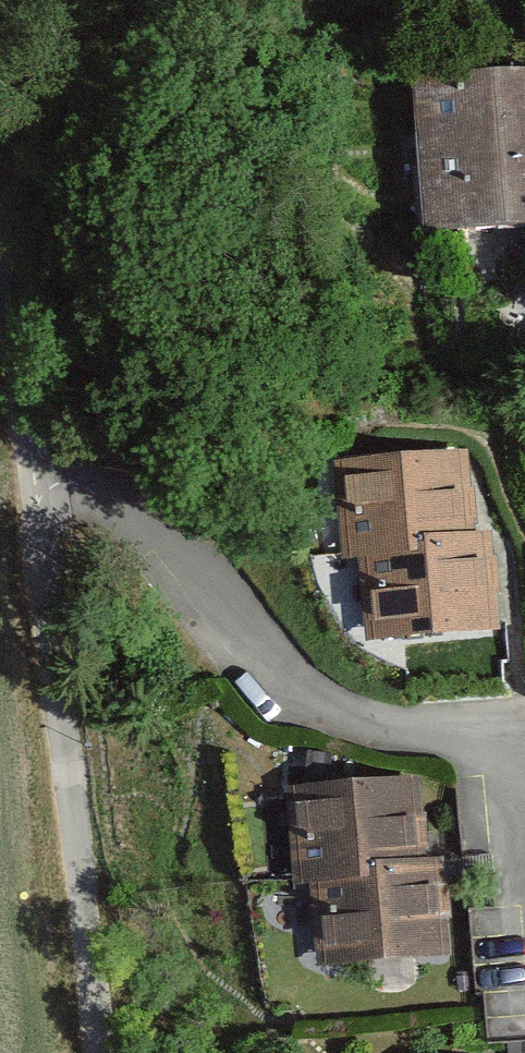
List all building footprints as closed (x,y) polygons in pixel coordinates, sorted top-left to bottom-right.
[(420,76),(422,229),(524,228),(524,75),(420,76)] [(483,456),(332,456),(331,556),(359,555),(409,556),(409,534),(482,535),(483,456)] [(409,534),(409,556),(359,555),(357,629),(498,632),(500,536),(482,535),(409,534)] [(421,781),(276,787),(280,897),(312,895),(360,893),(359,861),(424,859),(421,781)] [(424,859),(359,861),(360,893),(312,895),(315,969),(455,964),(451,858),(424,859)]
